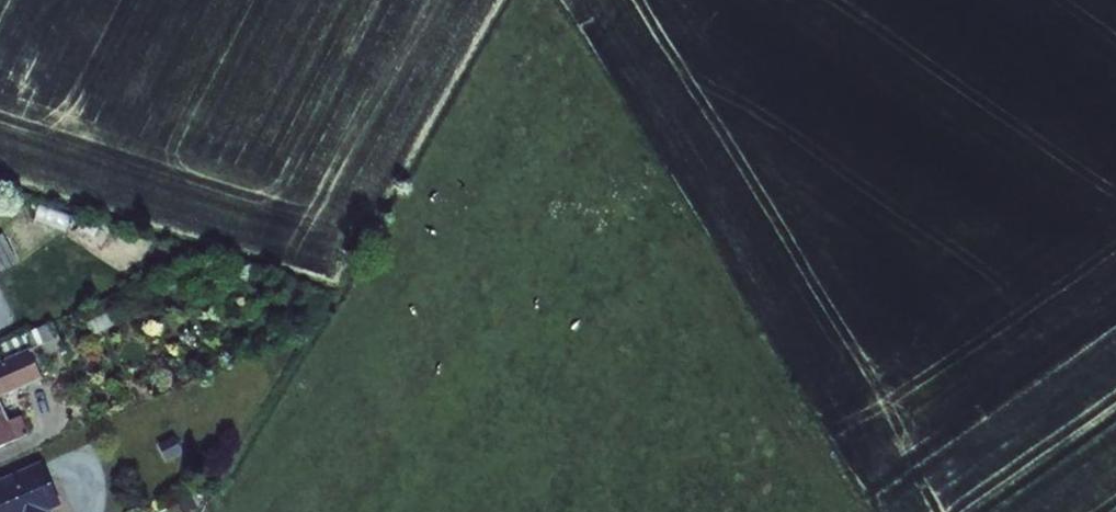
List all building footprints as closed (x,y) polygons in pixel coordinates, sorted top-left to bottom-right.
[(89,221),(83,232),(93,238),(99,228),(89,221)] [(18,264),(2,234),(0,235),(0,274),(18,264)] [(150,279),(82,310),(94,336),(162,304),(150,279)] [(0,363),(0,399),(42,380),(37,367),(52,360),(67,354),(53,322),(0,346),(0,354),(4,362),(0,363)] [(30,436),(21,416),(8,422),(0,404),(0,449),(30,436)] [(174,436),(155,445),(165,465),(184,455),(174,436)] [(0,482),(0,511),(48,511),(61,507),(42,463),(0,482)] [(182,507),(185,511),(187,511),(201,504),(198,498),(182,507)]
